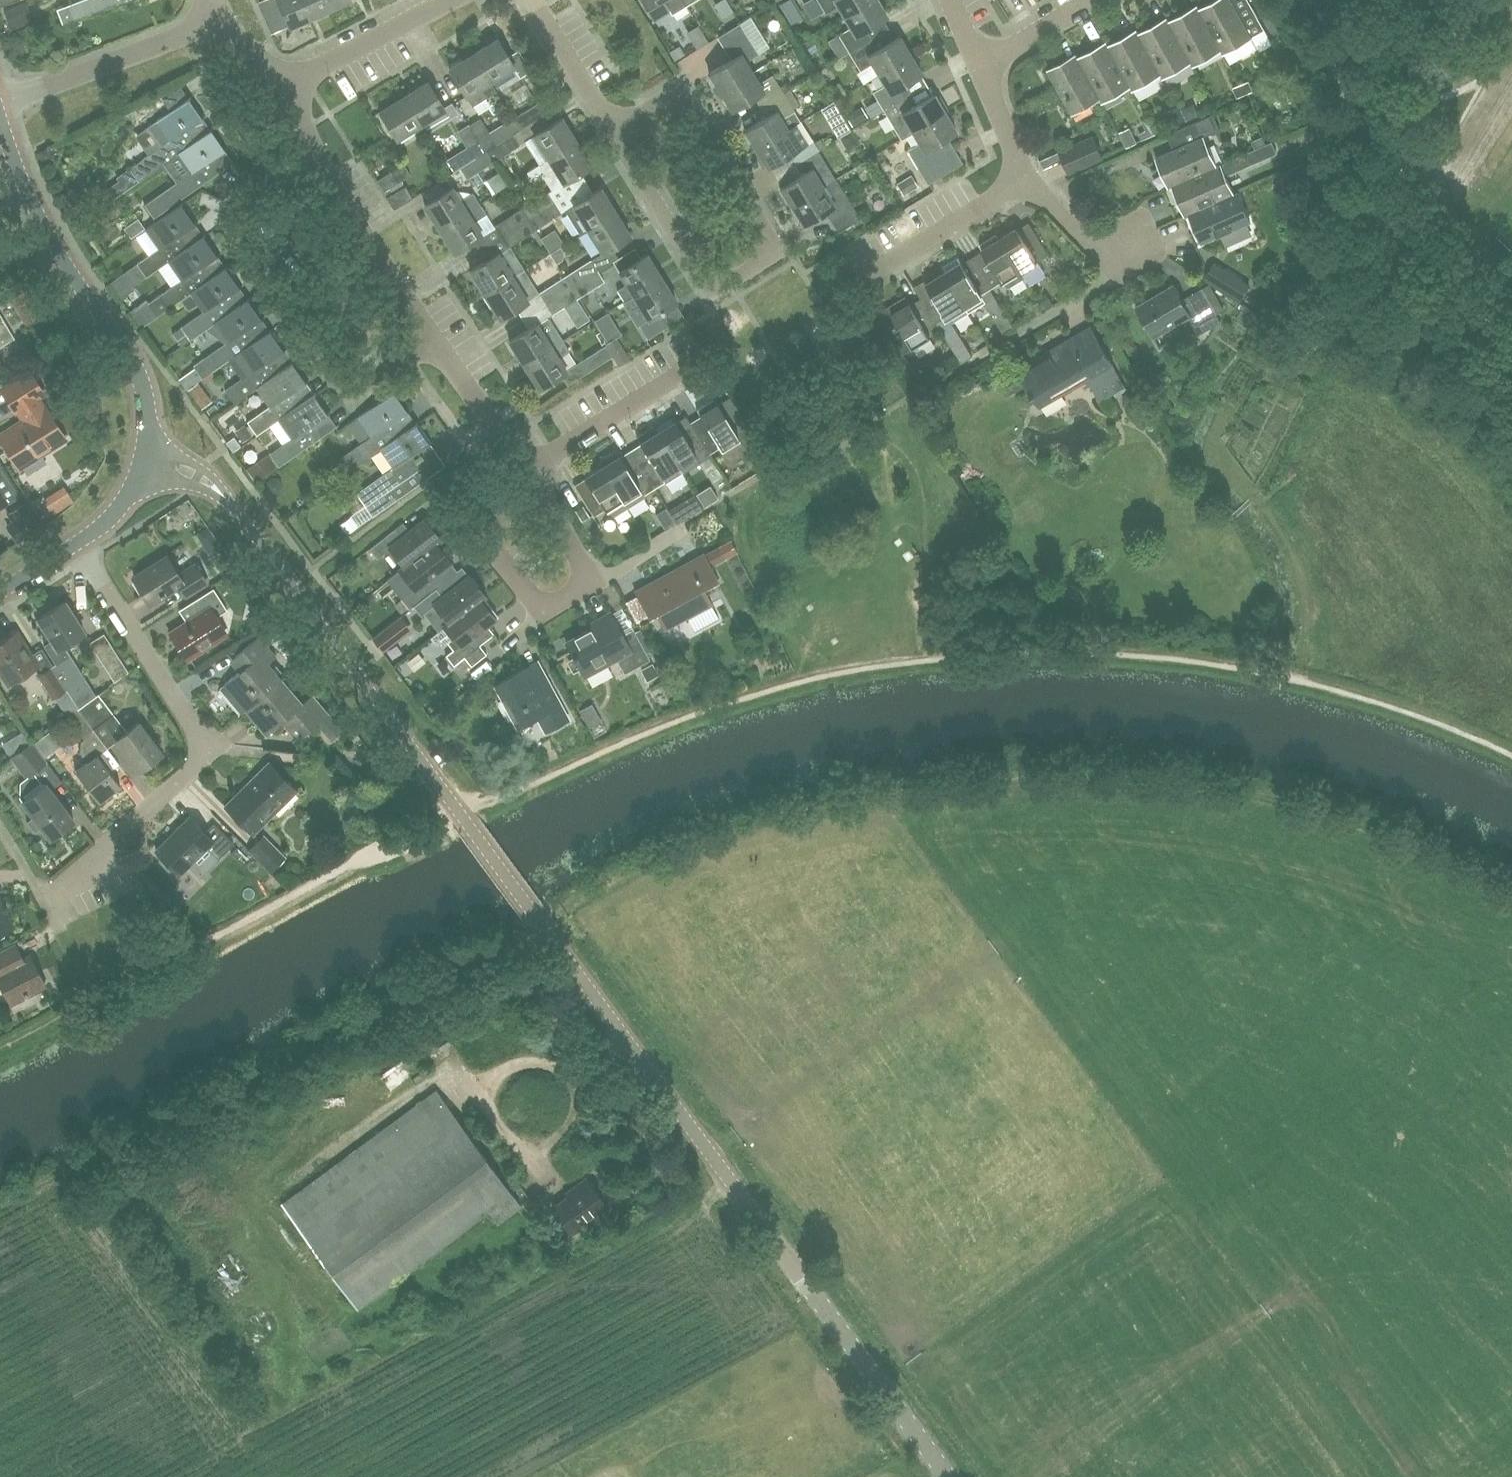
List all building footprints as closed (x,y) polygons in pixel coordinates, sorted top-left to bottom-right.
[(57,8),(57,9),(63,23),(123,0),(76,0),(57,8)] [(310,17),(303,0),(260,0),(257,1),(270,30),(271,32),(289,24),(290,26),(310,17)] [(326,0),(303,0),(310,17),(330,8),(326,0)] [(349,0),(326,0),(330,8),(349,0)] [(684,0),(642,0),(654,20),(670,11),(672,14),(687,5),(684,0)] [(798,5),(794,0),(778,0),(774,2),(782,15),(798,5)] [(837,4),(844,15),(870,0),(819,0),(826,11),(837,4)] [(844,15),(851,26),(839,33),(850,51),(872,39),(865,28),(887,16),(877,0),(870,0),(844,15)] [(1222,51),(1223,54),(1252,38),(1266,31),(1249,0),(1214,0),(1198,8),(1222,51)] [(1168,20),(1192,63),(1193,66),(1222,51),(1198,8),(1197,5),(1168,20)] [(759,17),(749,23),(767,53),(777,47),(759,17)] [(1192,63),(1168,20),(1166,17),(1138,32),(1162,75),(1163,78),(1192,63)] [(731,58),(709,72),(721,91),(752,71),(746,61),(758,54),(739,23),(717,37),(725,49),(731,58)] [(1108,45),(1132,88),(1133,91),(1162,75),(1138,32),(1136,29),(1108,45)] [(872,39),(850,51),(861,70),(872,63),(879,73),(910,55),(898,35),(877,48),(872,39)] [(518,49),(509,55),(498,38),(474,53),(491,81),(513,67),(520,77),(531,70),(518,49)] [(1132,88),(1108,45),(1106,42),(1078,57),(1101,100),(1103,103),(1132,88)] [(496,90),(490,81),(491,81),(474,53),(450,68),(473,105),(496,90)] [(1101,100),(1078,57),(1076,54),(1047,70),(1072,115),(1101,100)] [(910,55),(879,73),(885,84),(873,91),(884,109),(906,96),(900,85),(921,73),(910,55)] [(752,71),(721,91),(732,109),(754,95),(760,106),(782,92),(771,75),(759,83),(752,71)] [(429,81),(404,96),(421,124),(426,131),(436,125),(450,117),(457,112),(451,103),(444,107),(429,81)] [(1249,81),(1233,88),(1237,98),(1253,91),(1249,81)] [(782,92),(760,106),(766,115),(744,128),(756,147),(800,120),(793,110),(782,92)] [(906,96),(884,109),(895,127),(902,139),(914,132),(914,131),(944,112),(944,111),(948,109),(940,96),(936,98),(933,93),(912,105),(906,96)] [(164,164),(176,155),(215,128),(192,96),(189,98),(170,111),(142,131),(156,150),(130,168),(129,167),(116,177),(119,180),(107,188),(114,198),(139,181),(164,164)] [(421,124),(404,96),(381,111),(398,138),(421,124)] [(540,101),(514,118),(520,128),(513,133),(497,143),(481,118),(460,131),(476,157),(460,167),(467,178),(520,144),(535,134),(549,157),(550,158),(577,141),(562,117),(550,124),(545,114),(547,113),(540,101)] [(1178,125),(1194,117),(1199,115),(1194,104),(1182,109),(1179,105),(1170,109),(1173,114),(1178,125)] [(862,106),(846,115),(852,126),(868,116),(862,106)] [(942,139),(956,131),(944,112),(914,131),(914,132),(920,142),(908,149),(928,182),(957,164),(942,139)] [(1167,135),(1173,149),(1203,135),(1204,137),(1221,129),(1214,114),(1167,135)] [(800,120),(756,147),(768,166),(769,165),(789,152),(795,163),(818,149),(813,142),(800,120)] [(237,160),(215,128),(176,155),(189,174),(145,205),(155,218),(237,160)] [(1203,135),(1173,149),(1156,157),(1169,187),(1220,164),(1217,165),(1204,137),(1203,135)] [(1060,152),(1069,173),(1104,158),(1095,137),(1083,143),(1060,152)] [(1266,144),(1263,137),(1253,141),(1256,149),(1246,153),(1251,164),(1261,160),(1277,153),(1272,142),(1271,142),(1266,144)] [(550,158),(549,157),(528,170),(534,181),(544,175),(553,188),(591,164),(577,141),(550,158)] [(818,149),(795,163),(801,172),(780,186),(792,204),(823,185),(817,175),(829,167),(818,149)] [(404,163),(377,180),(383,191),(384,191),(387,196),(405,185),(402,180),(411,175),(404,163)] [(1220,164),(1169,187),(1172,185),(1185,215),(1233,194),(1220,164)] [(911,174),(897,183),(904,195),(918,186),(911,174)] [(823,185),(792,204),(803,223),(824,210),(831,220),(853,206),(836,177),(823,185)] [(406,185),(405,185),(387,196),(394,208),(413,196),(406,185)] [(473,192),(461,200),(453,187),(425,204),(440,228),(479,203),(473,192)] [(588,228),(616,211),(601,187),(573,204),(565,210),(580,234),(588,228)] [(529,219),(556,201),(549,191),(522,208),(529,219)] [(1236,192),(1233,194),(1185,215),(1186,215),(1189,213),(1203,243),(1250,222),(1236,192)] [(529,219),(535,229),(563,212),(556,201),(529,219)] [(150,226),(146,229),(159,248),(137,263),(147,277),(168,261),(207,234),(185,202),(150,226)] [(486,214),(479,203),(440,228),(455,251),(482,234),(474,222),(486,214)] [(522,208),(496,224),(503,235),(529,219),(522,208)] [(616,211),(588,228),(603,252),(630,235),(616,211)] [(529,219),(503,235),(510,246),(535,229),(529,219)] [(1045,272),(1039,262),(1037,260),(1047,253),(1041,243),(1031,249),(1018,228),(1001,239),(1025,278),(1028,283),(1045,272)] [(146,299),(129,311),(132,314),(132,315),(141,327),(141,326),(168,307),(169,308),(180,300),(229,265),(207,234),(168,261),(181,279),(149,302),(146,299)] [(997,235),(981,245),(984,249),(983,250),(996,271),(986,277),(992,288),(1002,282),(1003,283),(1004,283),(1011,287),(1025,278),(1001,239),(1000,239),(997,235)] [(486,293),(513,276),(498,253),(471,270),(486,293)] [(625,300),(634,295),(662,277),(646,253),(619,270),(627,283),(618,289),(625,300)] [(981,295),(992,288),(986,277),(975,284),(959,258),(942,268),(969,313),(986,302),(982,296),(981,295)] [(598,270),(591,259),(564,276),(571,287),(598,270)] [(172,333),(181,346),(207,328),(251,297),(229,265),(180,300),(187,310),(198,304),(203,311),(181,326),(172,333)] [(942,268),(925,279),(941,305),(930,311),(934,318),(937,322),(947,315),(948,317),(955,322),(969,313),(942,268)] [(571,287),(578,298),(605,281),(598,270),(571,287)] [(521,288),(513,276),(486,293),(501,317),(534,297),(526,285),(521,288)] [(564,276),(538,292),(545,303),(571,287),(564,276)] [(648,338),(667,326),(659,312),(675,302),(676,301),(662,277),(634,295),(625,300),(623,302),(638,325),(640,324),(648,338)] [(1221,322),(1202,288),(1183,300),(1174,285),(1136,306),(1154,337),(1188,318),(1198,335),(1221,322)] [(571,287),(545,303),(552,314),(578,298),(571,287)] [(934,318),(925,324),(907,296),(879,313),(903,354),(932,336),(931,334),(940,328),(937,322),(934,318)] [(213,371),(224,363),(273,328),(251,297),(207,328),(225,342),(193,365),(194,367),(179,378),(187,388),(190,387),(202,379),(213,371)] [(15,338),(0,313),(0,346),(15,338)] [(1260,328),(1251,344),(1260,349),(1273,323),(1253,313),(1248,322),(1260,328)] [(548,316),(537,323),(510,340),(524,364),(563,340),(563,339),(548,316)] [(1074,339),(1021,369),(1020,366),(999,377),(1008,393),(1027,382),(1040,405),(1061,393),(1058,388),(1084,373),(1099,401),(1125,386),(1090,325),(1072,335),(1074,339)] [(257,387),(296,360),(273,328),(224,363),(235,356),(248,374),(226,389),(235,402),(257,387)] [(569,350),(563,340),(524,364),(539,388),(567,371),(558,357),(569,350)] [(607,344),(581,360),(588,371),(614,355),(617,353),(610,342),(607,344)] [(318,392),(296,360),(257,387),(270,406),(248,421),(257,434),(279,419),(318,392)] [(1,435),(21,465),(65,437),(46,407),(44,409),(36,396),(42,392),(30,372),(3,389),(16,409),(18,407),(26,419),(1,435)] [(205,391),(198,381),(188,389),(195,398),(205,391)] [(344,475),(381,449),(381,448),(419,421),(397,389),(358,416),(372,435),(334,461),(344,475)] [(318,392),(279,419),(292,437),(270,453),(280,466),(340,424),(318,392)] [(717,404),(720,408),(720,409),(737,436),(748,429),(749,429),(729,397),(728,398),(717,404)] [(696,409),(699,414),(706,425),(695,431),(698,435),(708,453),(719,446),(720,448),(737,437),(713,398),(696,409)] [(671,415),(654,425),(678,465),(678,464),(683,471),(710,455),(708,453),(698,435),(687,442),(675,422),(674,420),(671,415)] [(381,448),(381,449),(394,467),(356,493),(373,517),(431,476),(415,454),(433,441),(419,421),(381,448)] [(654,425),(636,436),(640,443),(653,463),(642,470),(653,488),(664,481),(665,483),(683,471),(678,464),(678,465),(654,425)] [(642,470),(637,461),(626,467),(615,450),(597,461),(601,466),(602,465),(627,507),(645,496),(643,494),(653,488),(642,470)] [(627,507),(602,465),(601,466),(584,476),(597,498),(586,505),(592,515),(604,508),(605,510),(614,515),(627,507)] [(64,485),(42,499),(51,514),(73,500),(64,485)] [(18,540),(39,527),(24,504),(10,513),(16,522),(9,526),(18,540)] [(668,510),(675,522),(676,523),(681,520),(686,517),(678,504),(668,510)] [(666,507),(665,507),(659,511),(655,513),(664,528),(675,521),(666,507)] [(349,524),(354,534),(375,525),(370,514),(349,524)] [(407,564),(436,542),(441,538),(426,519),(399,540),(392,530),(369,548),(377,558),(393,545),(407,564)] [(402,569),(396,573),(407,588),(410,591),(401,598),(402,599),(409,608),(414,605),(432,591),(425,582),(450,562),(451,561),(436,542),(407,564),(402,569)] [(719,546),(704,553),(703,552),(634,590),(648,616),(655,613),(663,628),(711,603),(702,587),(718,579),(711,566),(726,558),(719,546)] [(208,582),(195,562),(178,573),(168,557),(135,578),(150,602),(179,583),(187,596),(208,582)] [(451,621),(483,596),(485,595),(470,576),(444,596),(437,587),(432,591),(414,605),(422,614),(437,602),(451,621)] [(228,610),(214,588),(187,605),(194,617),(173,630),(190,657),(225,635),(215,619),(228,610)] [(498,615),(483,596),(451,621),(446,625),(445,626),(430,637),(431,638),(434,641),(441,644),(445,643),(448,641),(453,649),(446,655),(453,665),(457,662),(464,656),(476,647),(469,638),(486,625),(495,618),(498,615)] [(96,695),(88,683),(63,645),(85,631),(66,601),(40,618),(54,640),(46,645),(57,662),(54,664),(81,706),(96,695)] [(640,629),(634,632),(633,629),(622,635),(610,612),(595,619),(598,624),(566,641),(584,676),(585,675),(606,663),(607,664),(617,658),(624,672),(649,659),(644,650),(650,647),(640,629)] [(412,629),(400,615),(372,637),(383,652),(412,629)] [(40,665),(18,631),(0,643),(0,668),(10,684),(40,665)] [(104,633),(89,642),(114,681),(129,671),(104,633)] [(242,712),(282,679),(268,663),(277,655),(260,636),(229,662),(239,673),(221,688),(242,712)] [(640,669),(646,681),(658,675),(652,663),(640,669)] [(79,707),(81,706),(54,664),(37,674),(52,699),(67,689),(79,707)] [(495,683),(518,725),(536,715),(545,731),(568,719),(545,676),(534,682),(525,667),(495,683)] [(282,679),(242,712),(243,713),(247,709),(268,733),(283,720),(298,738),(316,722),(324,733),(337,723),(328,712),(313,694),(302,703),(282,679)] [(96,695),(81,706),(79,707),(79,708),(94,728),(114,713),(98,693),(96,695)] [(80,753),(88,763),(78,771),(100,800),(121,784),(98,754),(107,748),(93,729),(94,728),(79,708),(67,717),(84,739),(81,742),(80,753)] [(140,722),(128,731),(118,718),(109,725),(119,738),(118,739),(141,769),(163,752),(140,722)] [(15,737),(21,747),(28,742),(21,732),(15,737)] [(10,758),(26,778),(34,772),(43,784),(23,800),(35,814),(28,820),(36,831),(44,826),(52,837),(75,819),(51,788),(61,781),(47,762),(48,762),(32,741),(10,758)] [(306,765),(308,754),(289,751),(287,762),(306,765)] [(227,805),(254,832),(297,788),(270,761),(227,805)] [(207,846),(219,858),(235,843),(215,822),(206,831),(191,816),(183,824),(182,823),(178,827),(179,828),(157,849),(180,872),(194,859),(195,860),(203,852),(202,851),(207,846)] [(264,834),(248,850),(270,872),(286,856),(264,834)] [(2,930),(13,925),(2,903),(3,902),(0,896),(0,937),(5,935),(2,930)] [(16,945),(0,953),(0,979),(1,979),(13,1002),(46,985),(31,955),(24,958),(16,945)] [(498,1221),(520,1205),(436,1090),(282,1204),(356,1305),(488,1208),(498,1221)] [(587,1177),(573,1187),(575,1190),(553,1207),(571,1232),(595,1214),(600,1221),(624,1204),(610,1186),(599,1194),(587,1177)]
